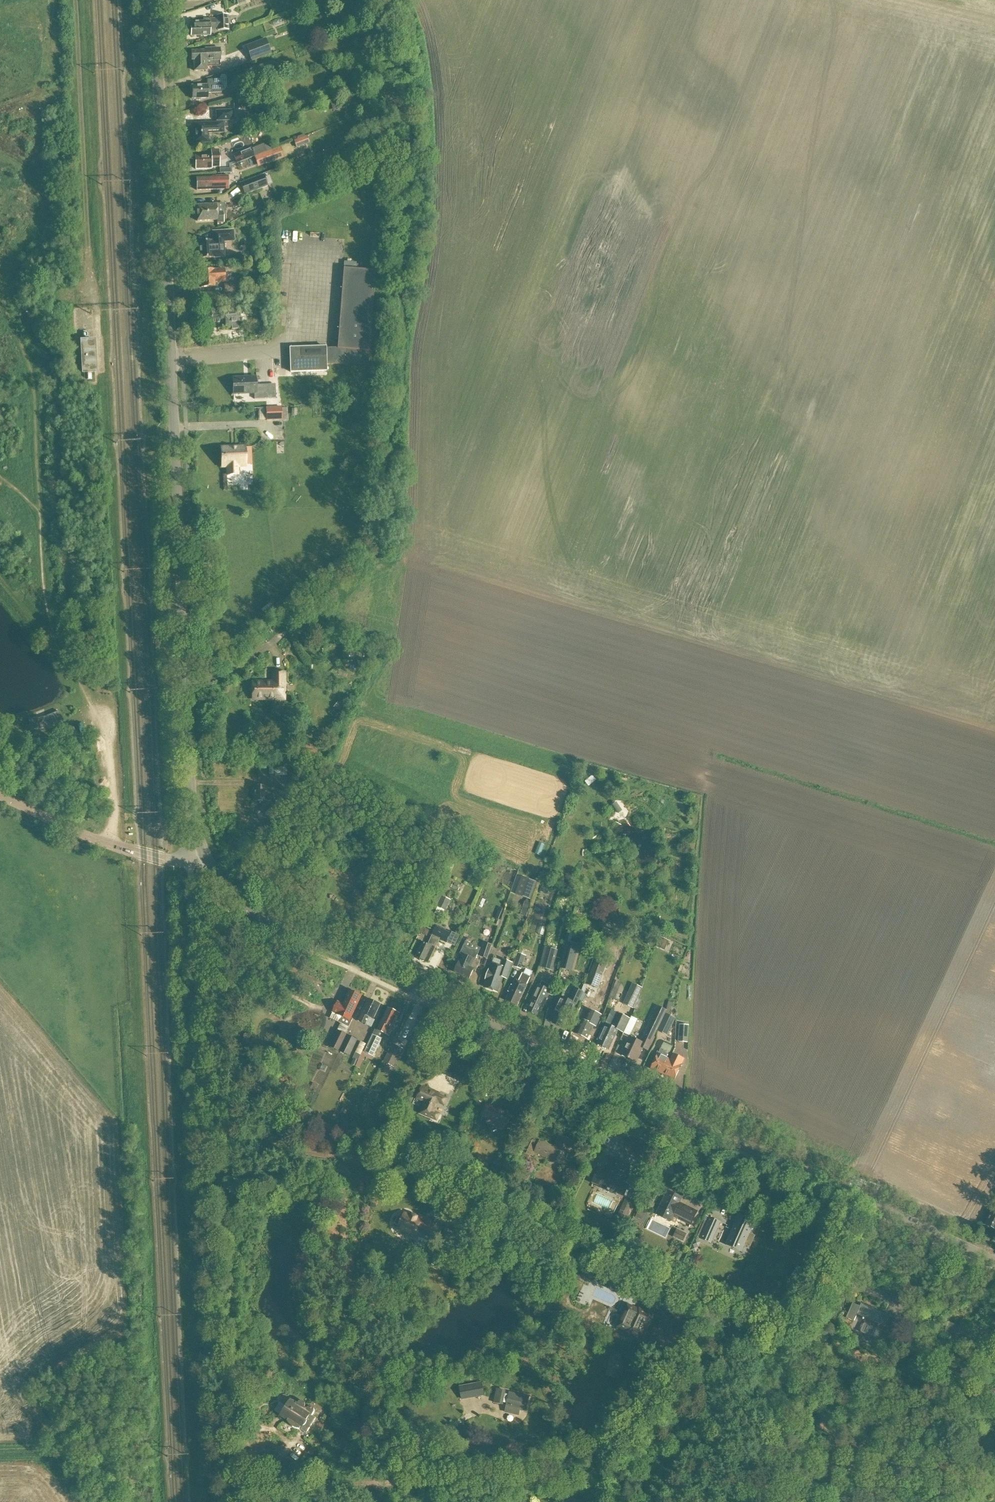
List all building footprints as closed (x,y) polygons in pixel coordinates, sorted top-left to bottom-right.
[(217,16),(217,20),(204,21),(205,23),(191,23),(191,30),(189,30),(189,36),(191,36),(191,37),(210,36),(210,30),(217,30),(217,31),(228,31),(227,16),(217,16)] [(256,47),(247,50),(252,62),(271,55),(265,39),(255,43),(256,47)] [(206,71),(206,68),(220,67),(220,61),(220,49),(205,49),(205,51),(191,52),(192,54),(190,55),(191,58),(192,60),(192,61),(194,61),(194,72),(206,71)] [(273,62),(258,67),(263,81),(278,75),(273,62)] [(208,85),(191,86),(192,100),(208,99),(208,94),(221,94),(221,81),(207,81),(208,85)] [(244,94),(233,95),(234,110),(245,109),(244,94)] [(206,125),(193,126),(193,136),(192,137),(192,139),(194,141),(194,144),(207,143),(206,134),(222,133),(222,128),(226,128),(226,121),(232,120),(231,110),(214,111),(215,124),(206,125)] [(306,136),(292,141),(295,149),(309,143),(306,136)] [(279,147),(254,157),(257,165),(260,164),(282,155),(279,147)] [(252,159),(248,151),(230,158),(233,166),(252,159)] [(209,157),(193,158),(194,171),(210,170),(210,169),(218,168),(217,160),(219,159),(218,153),(217,152),(209,152),(209,157)] [(262,174),(240,183),(244,195),(267,186),(272,185),(268,176),(264,178),(262,174)] [(228,189),(228,177),(196,178),(196,185),(195,185),(195,188),(196,188),(196,191),(212,190),(228,189)] [(194,206),(195,222),(216,221),(216,224),(224,223),(223,213),(216,213),(215,205),(194,206)] [(214,243),(197,244),(197,252),(196,253),(196,257),(198,258),(198,260),(223,259),(222,250),(220,250),(220,244),(232,243),(232,233),(214,234),(214,243)] [(368,270),(359,270),(343,269),(337,348),(325,349),(288,350),(289,374),(326,373),(325,365),(345,365),(367,367),(369,352),(375,271),(368,270)] [(213,288),(213,283),(223,283),(222,270),(198,272),(199,289),(213,288)] [(238,283),(224,284),(224,293),(239,292),(238,283)] [(249,295),(230,296),(231,304),(245,303),(245,304),(249,304),(249,295)] [(219,330),(239,328),(238,307),(225,308),(225,310),(201,312),(202,327),(219,326),(219,330)] [(96,341),(81,342),(83,373),(97,373),(96,341)] [(255,378),(232,379),(233,395),(254,394),(254,400),(270,399),(269,385),(256,385),(255,378)] [(266,422),(282,421),(281,407),(266,407),(266,422)] [(237,476),(237,470),(237,466),(244,466),(243,448),(222,449),(223,466),(227,466),(228,477),(237,476)] [(262,613),(255,618),(257,622),(258,623),(266,617),(262,613)] [(284,697),(284,675),(272,675),(272,685),(252,685),(252,701),(272,701),(272,697),(284,697)] [(333,708),(342,715),(346,710),(337,703),(333,708)] [(43,718),(28,719),(29,729),(47,727),(62,721),(58,711),(43,718)] [(287,777),(287,765),(274,765),(274,776),(287,777)] [(271,802),(271,788),(254,788),(254,802),(271,802)] [(521,877),(516,894),(531,900),(537,883),(521,877)] [(451,888),(458,891),(460,888),(458,887),(459,885),(454,882),(451,888)] [(442,896),(436,906),(438,907),(435,912),(441,915),(443,910),(446,911),(451,901),(442,896)] [(479,909),(475,907),(467,926),(473,929),(477,920),(476,920),(478,915),(476,915),(479,909)] [(428,962),(438,942),(439,939),(446,942),(450,934),(437,927),(431,939),(428,944),(425,943),(424,946),(422,946),(421,948),(422,949),(418,958),(420,959),(420,960),(423,961),(424,961),(428,962)] [(665,950),(669,940),(660,937),(656,947),(665,950)] [(492,945),(485,942),(480,956),(488,959),(492,945)] [(480,963),(475,960),(479,953),(464,946),(465,944),(464,944),(460,954),(463,956),(459,963),(458,962),(454,972),(470,979),(474,971),(476,972),(480,963)] [(579,947),(571,945),(567,944),(560,969),(572,973),(579,947)] [(545,948),(540,967),(552,971),(558,951),(545,948)] [(526,956),(518,953),(513,966),(521,969),(526,956)] [(596,960),(587,985),(598,989),(608,964),(596,960)] [(499,981),(500,978),(500,977),(506,979),(512,964),(505,962),(502,969),(494,966),(491,974),(488,973),(486,980),(488,980),(485,988),(496,992),(501,981),(499,981)] [(523,973),(519,981),(516,980),(514,985),(512,984),(508,992),(510,993),(506,1001),(518,1006),(528,985),(527,985),(531,977),(523,973)] [(632,983),(623,1004),(633,1008),(635,1005),(638,998),(642,988),(632,983)] [(542,1007),(549,992),(537,986),(528,1003),(530,1004),(527,1011),(535,1015),(540,1006),(542,1007)] [(561,996),(558,1001),(553,1013),(554,1014),(551,1022),(556,1025),(557,1026),(559,1027),(560,1026),(561,1027),(565,1020),(567,1020),(575,1004),(577,1005),(584,991),(576,987),(569,1001),(561,996)] [(350,989),(343,1005),(337,1002),(333,1011),(344,1017),(342,1023),(350,1027),(353,1019),(363,996),(350,989)] [(376,1019),(383,1005),(370,999),(360,1021),(368,1025),(372,1017),(376,1019)] [(666,1014),(658,1031),(668,1035),(676,1018),(671,1016),(673,1003),(669,1002),(667,1011),(666,1014)] [(388,1007),(378,1029),(375,1028),(365,1051),(363,1050),(360,1057),(362,1058),(363,1055),(367,1057),(368,1055),(373,1057),(384,1032),(386,1033),(390,1026),(393,1028),(400,1013),(388,1007)] [(588,1009),(587,1012),(583,1020),(581,1019),(580,1020),(579,1020),(577,1022),(579,1023),(574,1034),(586,1039),(592,1025),(596,1027),(601,1016),(588,1009)] [(629,1038),(621,1055),(637,1062),(643,1049),(649,1052),(655,1039),(654,1039),(667,1010),(665,1009),(663,1013),(657,1010),(645,1035),(642,1041),(631,1036),(630,1035),(629,1038)] [(630,1019),(624,1017),(617,1013),(610,1027),(607,1025),(604,1031),(602,1031),(601,1034),(602,1035),(598,1044),(609,1049),(618,1029),(624,1032),(630,1019)] [(417,1055),(419,1051),(421,1052),(430,1032),(427,1030),(428,1027),(420,1024),(419,1026),(416,1025),(407,1045),(409,1047),(408,1051),(417,1055)] [(680,1025),(678,1042),(688,1043),(689,1025),(680,1025)] [(329,1046),(341,1052),(349,1035),(338,1030),(329,1046)] [(357,1039),(349,1035),(341,1052),(349,1056),(357,1039)] [(383,1061),(394,1067),(403,1048),(392,1043),(383,1061)] [(660,1049),(651,1069),(663,1075),(669,1060),(666,1059),(668,1053),(662,1050),(660,1049)] [(669,1060),(663,1075),(674,1080),(683,1060),(675,1056),(673,1062),(669,1060)] [(455,1066),(452,1074),(452,1078),(456,1080),(460,1077),(460,1082),(464,1084),(468,1081),(467,1086),(472,1088),(476,1085),(479,1077),(479,1072),(475,1070),(471,1073),(471,1068),(467,1066),(464,1069),(463,1065),(459,1063),(455,1066)] [(486,1080),(475,1103),(481,1106),(486,1094),(493,1097),(498,1085),(486,1080)] [(426,1103),(423,1110),(421,1113),(438,1121),(441,1113),(434,1110),(438,1102),(444,1105),(447,1099),(422,1087),(417,1098),(426,1103)] [(511,1115),(508,1113),(498,1109),(497,1111),(483,1104),(478,1115),(487,1120),(486,1122),(501,1129),(502,1127),(504,1128),(511,1115)] [(539,1141),(535,1151),(534,1152),(562,1165),(573,1141),(560,1135),(554,1147),(540,1140),(539,1141)] [(617,1198),(630,1169),(610,1160),(597,1189),(617,1198)] [(706,1201),(711,1192),(698,1185),(694,1194),(706,1201)] [(670,1222),(673,1215),(679,1217),(678,1219),(691,1225),(697,1212),(679,1202),(682,1197),(668,1191),(656,1215),(670,1222)] [(625,1199),(614,1221),(620,1224),(621,1221),(625,1223),(635,1204),(625,1199)] [(638,1209),(635,1216),(641,1219),(645,1212),(638,1209)] [(993,1212),(985,1226),(994,1231),(994,1213),(993,1212)] [(431,1234),(437,1221),(430,1218),(428,1223),(417,1218),(418,1216),(412,1213),(411,1215),(405,1213),(403,1217),(399,1216),(395,1223),(400,1226),(399,1227),(403,1229),(402,1231),(408,1233),(409,1232),(415,1235),(420,1227),(424,1229),(423,1230),(431,1234)] [(739,1215),(725,1244),(742,1252),(746,1244),(750,1245),(754,1237),(750,1235),(755,1223),(739,1215)] [(636,1217),(634,1221),(644,1228),(647,1224),(636,1217)] [(711,1243),(721,1222),(710,1217),(708,1220),(706,1219),(698,1236),(700,1237),(699,1238),(711,1243)] [(459,1235),(448,1230),(443,1241),(453,1246),(459,1235)] [(679,1230),(676,1238),(683,1242),(687,1234),(679,1230)] [(701,1242),(696,1240),(691,1250),(696,1253),(701,1242)] [(797,1266),(792,1276),(804,1283),(810,1273),(797,1266)] [(585,1269),(583,1275),(584,1277),(588,1279),(591,1278),(593,1272),(592,1269),(588,1268),(585,1269)] [(606,1278),(598,1275),(595,1283),(603,1286),(606,1278)] [(624,1284),(617,1280),(614,1289),(620,1294),(624,1284)] [(625,1288),(625,1289),(638,1295),(641,1289),(628,1283),(627,1285),(625,1288)] [(862,1317),(864,1324),(895,1337),(900,1326),(894,1323),(895,1320),(889,1317),(889,1316),(861,1305),(860,1307),(852,1303),(846,1319),(854,1322),(857,1315),(862,1317)] [(630,1305),(620,1327),(627,1330),(627,1331),(644,1339),(648,1329),(655,1315),(641,1309),(640,1310),(630,1305)] [(971,1345),(976,1335),(948,1322),(944,1332),(948,1334),(949,1337),(952,1336),(971,1345)] [(909,1333),(903,1330),(899,1339),(906,1341),(909,1333)] [(619,1379),(624,1364),(616,1361),(618,1355),(612,1353),(608,1365),(610,1366),(607,1375),(619,1379)] [(485,1395),(482,1382),(459,1386),(462,1400),(485,1395)] [(890,1384),(885,1393),(897,1398),(901,1389),(890,1384)] [(495,1403),(507,1406),(507,1410),(509,1413),(516,1415),(520,1413),(521,1410),(527,1412),(530,1398),(511,1393),(510,1396),(505,1394),(506,1391),(498,1389),(495,1403)] [(299,1402),(298,1403),(297,1405),(295,1403),(293,1405),(288,1402),(279,1414),(288,1420),(287,1421),(287,1422),(288,1423),(289,1424),(290,1425),(291,1426),(293,1427),(294,1427),(295,1428),(297,1428),(299,1428),(307,1432),(315,1418),(312,1415),(314,1411),(314,1410),(314,1409),(314,1408),(313,1407),(312,1406),(311,1406),(310,1406),(309,1406),(308,1407),(307,1409),(305,1407),(305,1406),(305,1405),(305,1404),(305,1403),(305,1402),(304,1402),(303,1401),(302,1401),(301,1401),(300,1401),(299,1401),(299,1402)]
